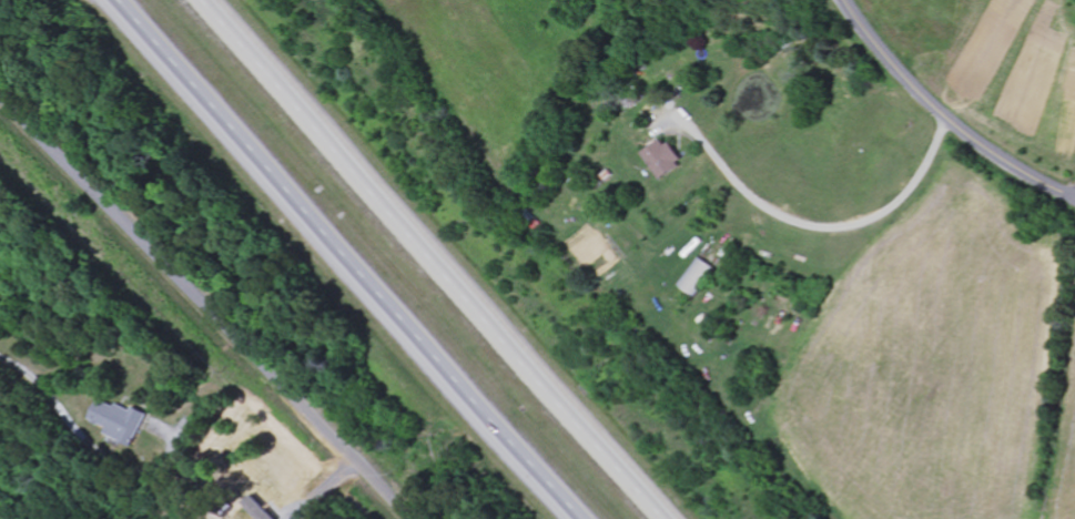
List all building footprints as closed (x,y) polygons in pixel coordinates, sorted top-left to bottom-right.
[(661,181),(684,166),(666,139),(643,154),(661,181)] [(719,270),(703,259),(682,287),(698,298),(719,270)] [(149,415),(134,408),(131,413),(101,399),(91,421),(110,429),(107,436),(135,448),(149,415)] [(255,496),(245,505),(258,518),(276,518),(255,496)]
